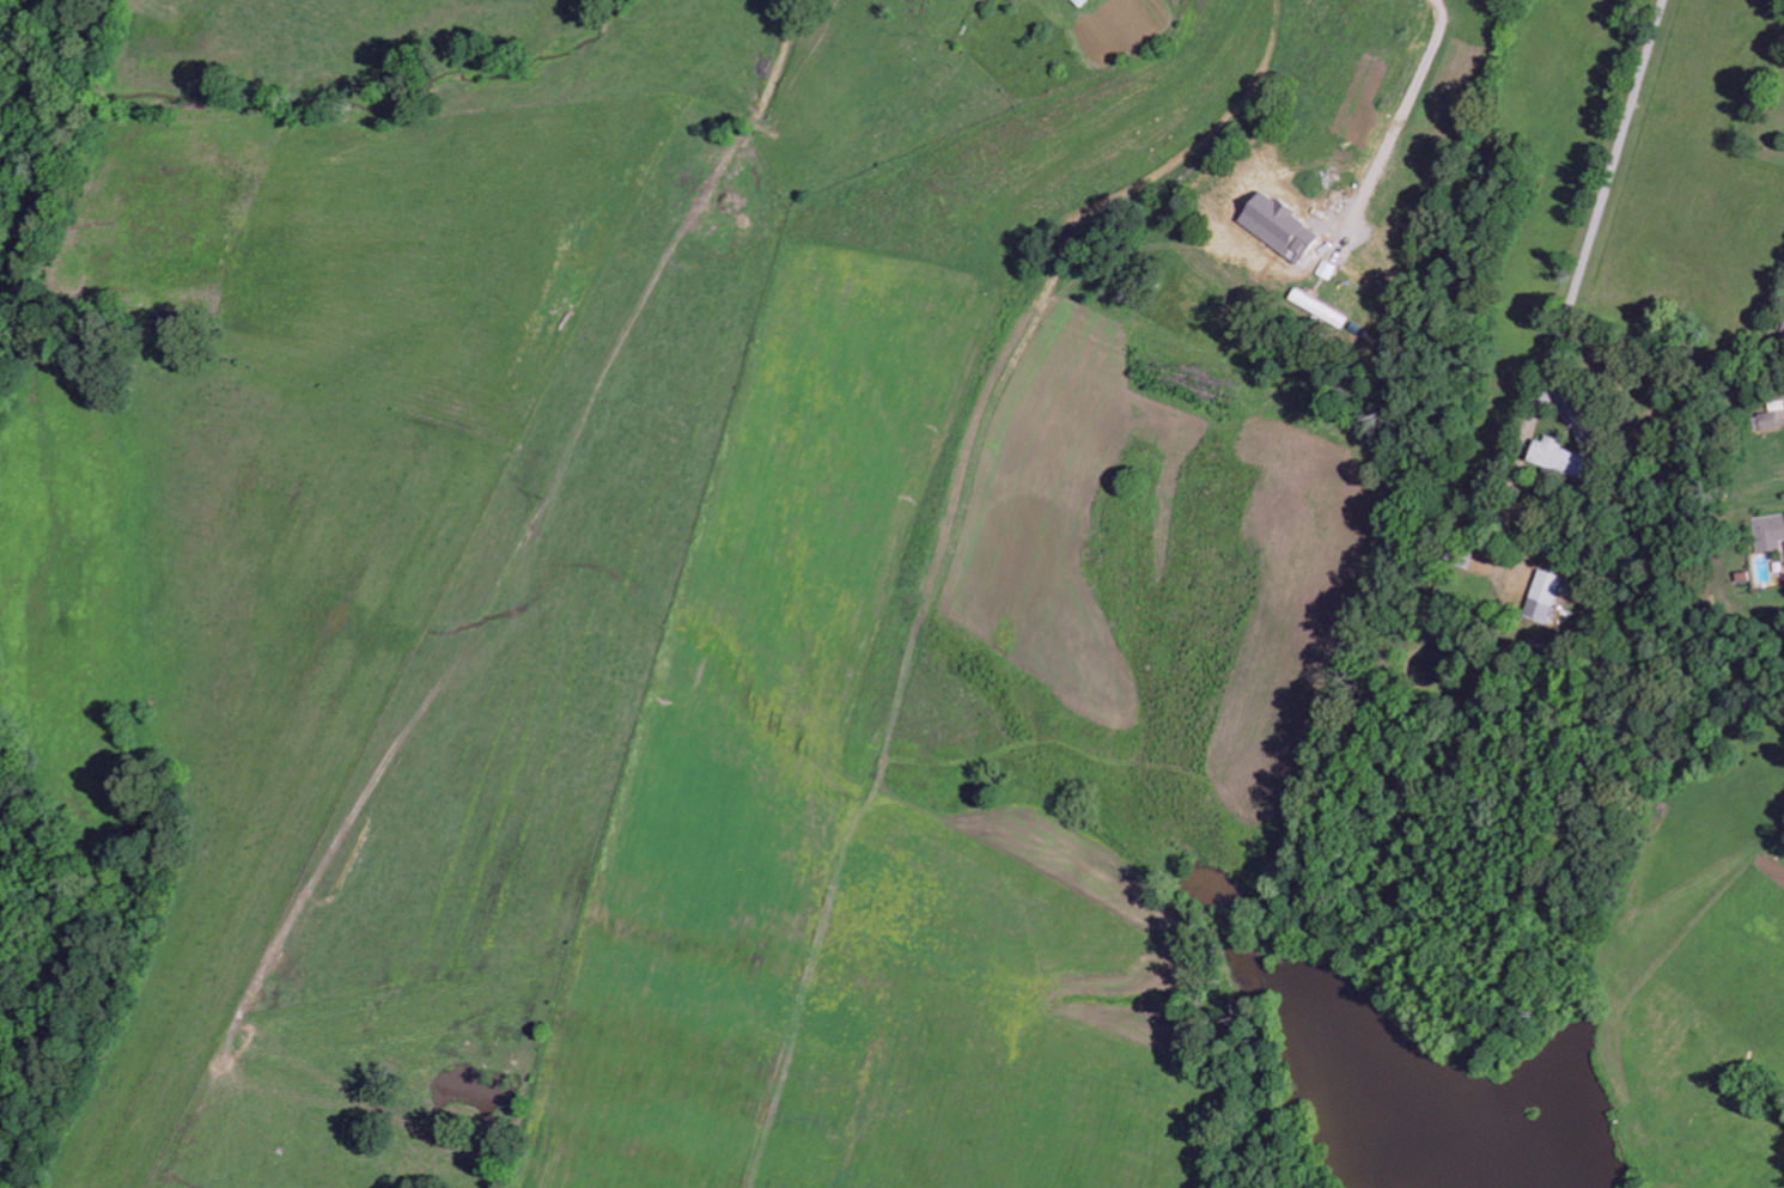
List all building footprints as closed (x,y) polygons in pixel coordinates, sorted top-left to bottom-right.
[(1351,318),(1296,288),(1289,300),(1344,330),(1351,318)] [(1586,457),(1562,448),(1564,441),(1546,435),(1544,442),(1535,439),(1527,462),(1578,480),(1586,457)] [(1758,553),(1783,550),(1783,515),(1755,518),(1758,553)] [(1477,550),(1465,546),(1458,567),(1469,571),(1477,550)] [(1567,579),(1542,570),(1525,616),(1549,625),(1567,579)]
